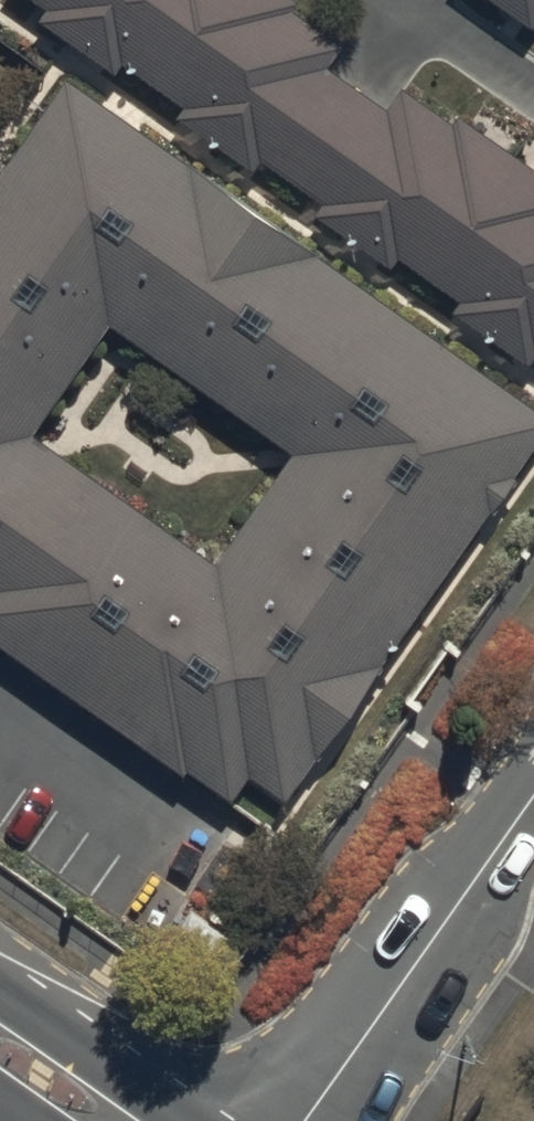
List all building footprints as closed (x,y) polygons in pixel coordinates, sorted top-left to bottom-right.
[(533,364),(533,151),(314,0),(22,0),(533,364)] [(533,44),(533,0),(477,0),(533,44)] [(25,421),(105,314),(290,444),(215,548),(372,652),(533,430),(533,403),(60,72),(0,146),(0,404),(25,421)] [(259,822),(372,652),(215,548),(25,421),(0,404),(0,647),(259,822)]
